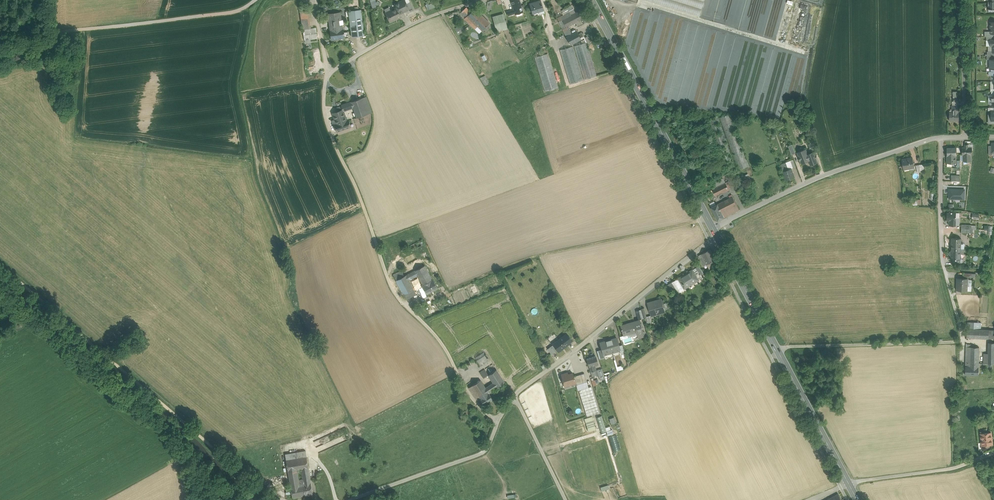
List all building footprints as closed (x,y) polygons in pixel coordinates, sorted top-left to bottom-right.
[(395,4),(397,8),(400,13),(408,9),(410,12),(414,10),(410,2),(406,3),(405,0),(404,0),(395,4)] [(541,0),(534,2),(529,3),(533,13),(533,12),(538,10),(538,11),(544,9),(541,0)] [(705,0),(646,0),(700,18),(705,0)] [(583,7),(569,13),(573,24),(587,18),(583,7)] [(397,8),(386,13),(390,21),(401,16),(400,13),(397,8)] [(308,9),(300,10),(303,29),(311,28),(308,9)] [(361,9),(349,11),(352,36),(364,35),(361,9)] [(469,14),(465,9),(460,13),(465,18),(467,17),(469,14)] [(489,23),(475,9),(469,14),(467,17),(467,18),(472,23),(474,21),(476,24),(482,30),(489,23)] [(340,12),(328,13),(331,30),(342,28),(340,12)] [(569,13),(561,16),(562,20),(565,27),(567,26),(573,24),(569,13)] [(472,23),(467,18),(466,19),(474,27),(476,24),(474,21),(472,23)] [(505,21),(495,24),(497,30),(507,27),(505,21)] [(562,28),(565,36),(570,34),(567,26),(562,28)] [(303,29),(304,40),(317,38),(315,27),(311,28),(303,29)] [(331,30),(330,30),(331,39),(344,37),(344,32),(343,28),(342,28),(331,30)] [(544,31),(516,45),(521,59),(550,43),(544,31)] [(565,36),(568,44),(581,39),(578,31),(570,34),(565,36)] [(587,42),(574,46),(585,80),(597,76),(587,42)] [(583,80),(573,46),(560,50),(571,84),(583,80)] [(548,53),(535,57),(545,91),(558,87),(548,53)] [(485,75),(480,77),(484,84),(489,82),(485,75)] [(366,96),(350,102),(353,108),(356,118),(372,112),(366,96)] [(350,102),(341,105),(341,106),(342,109),(343,109),(344,111),(353,108),(350,102)] [(959,120),(959,112),(952,112),(950,112),(950,120),(959,120)] [(342,114),(332,117),(333,120),(335,124),(344,121),(342,114)] [(335,124),(334,124),(337,131),(347,127),(345,121),(344,121),(335,124)] [(968,145),(965,145),(965,147),(962,147),(962,155),(963,155),(963,161),(971,161),(971,155),(972,155),(972,147),(968,147),(968,145)] [(956,147),(947,148),(947,163),(952,163),(952,164),(956,164),(956,147)] [(814,152),(807,154),(805,149),(798,152),(800,158),(799,158),(800,159),(802,163),(809,161),(810,165),(817,162),(816,158),(817,157),(817,155),(815,156),(814,152)] [(913,158),(902,160),(904,169),(909,168),(909,167),(914,166),(914,167),(913,158)] [(791,168),(788,169),(786,162),(781,164),(784,171),(783,171),(787,180),(794,177),(792,171),(791,168)] [(726,182),(712,189),(716,196),(729,189),(726,182)] [(733,197),(718,204),(724,217),(739,210),(733,197)] [(724,217),(718,204),(711,207),(718,221),(724,217)] [(956,213),(947,212),(947,220),(949,220),(949,225),(955,225),(956,218),(956,213)] [(961,238),(952,238),(952,248),(960,249),(961,243),(961,238)] [(422,239),(410,245),(412,250),(424,244),(422,239)] [(960,249),(952,248),(951,259),(953,259),(960,259),(960,253),(960,249)] [(710,249),(699,255),(701,260),(704,259),(707,264),(710,262),(715,260),(710,249)] [(425,265),(415,270),(417,274),(422,284),(432,279),(425,265)] [(699,266),(696,268),(700,274),(701,274),(701,275),(704,273),(699,266)] [(692,270),(679,278),(682,284),(685,288),(687,287),(703,277),(701,275),(701,274),(700,274),(696,268),(692,270)] [(404,275),(401,270),(393,274),(404,294),(414,289),(411,283),(409,284),(407,280),(404,275)] [(415,270),(404,275),(407,280),(417,274),(415,270)] [(679,278),(672,282),(676,288),(679,293),(685,289),(685,288),(682,284),(679,278)] [(968,278),(957,278),(957,290),(967,290),(968,278)] [(432,279),(422,284),(427,294),(437,288),(432,279)] [(672,282),(667,285),(671,291),(676,288),(672,282)] [(414,289),(404,294),(407,299),(416,294),(414,289)] [(662,299),(649,303),(652,315),(658,313),(658,312),(658,311),(664,309),(665,311),(662,299)] [(635,323),(622,327),(621,325),(624,335),(624,334),(637,330),(639,338),(645,336),(643,331),(640,320),(634,322),(635,323)] [(967,328),(966,338),(988,339),(988,338),(993,338),(993,330),(981,329),(967,328)] [(559,339),(553,344),(557,350),(559,352),(567,345),(567,344),(572,340),(567,333),(559,339)] [(613,340),(605,342),(604,341),(600,342),(603,352),(613,349),(612,348),(619,346),(616,338),(612,339),(613,340)] [(553,344),(547,349),(552,354),(557,350),(553,344)] [(971,347),(966,347),(966,366),(979,367),(979,347),(971,347)] [(486,354),(477,360),(480,366),(490,360),(486,354)] [(595,356),(587,359),(591,372),(596,370),(595,365),(598,364),(595,356)] [(966,366),(965,375),(979,375),(979,367),(966,366)] [(596,370),(591,372),(592,376),(596,375),(597,376),(599,376),(600,380),(605,379),(601,368),(596,370)] [(496,369),(488,374),(484,369),(479,372),(483,377),(488,375),(493,382),(496,387),(504,381),(496,369)] [(573,373),(568,374),(568,373),(561,375),(564,386),(575,383),(576,383),(574,376),(573,373)] [(584,374),(575,377),(575,375),(574,376),(576,383),(575,383),(576,385),(587,381),(584,374)] [(480,379),(469,387),(475,396),(486,389),(485,387),(480,379)] [(490,384),(485,387),(486,389),(475,396),(476,398),(479,396),(480,398),(485,404),(493,399),(489,393),(492,391),(492,390),(496,387),(493,389),(490,384)] [(591,386),(579,390),(587,416),(599,412),(591,386)] [(584,418),(589,431),(596,429),(592,416),(584,418)] [(606,431),(602,416),(596,417),(601,433),(606,431)] [(991,432),(981,434),(982,442),(982,445),(992,444),(991,432)] [(616,435),(608,437),(613,452),(621,450),(616,435)] [(305,450),(285,454),(286,460),(306,457),(305,450)] [(619,456),(615,457),(620,475),(624,474),(629,473),(623,455),(619,456)] [(306,457),(286,460),(290,485),(311,482),(306,457)] [(311,482),(290,485),(292,498),(304,496),(313,494),(311,482)]
